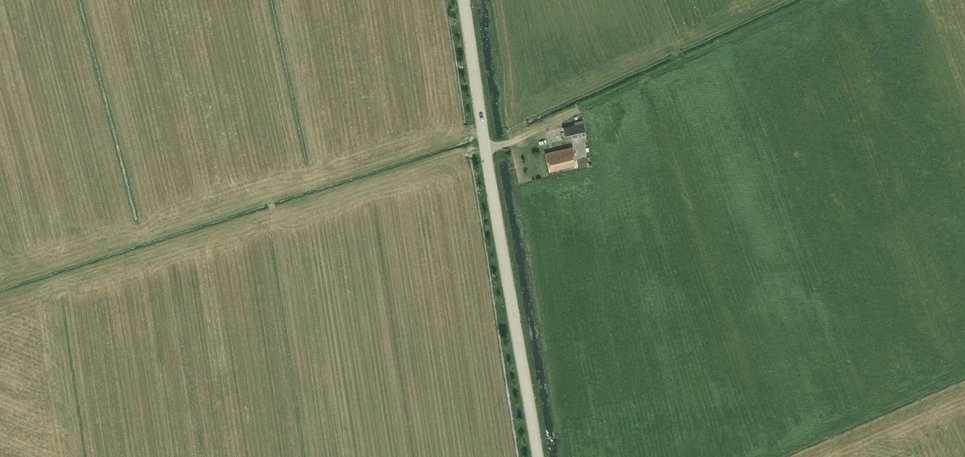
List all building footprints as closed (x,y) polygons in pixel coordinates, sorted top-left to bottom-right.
[(583,122),(564,127),(566,139),(586,134),(583,122)] [(577,166),(572,146),(546,153),(550,170),(575,164),(576,167),(577,166)]
